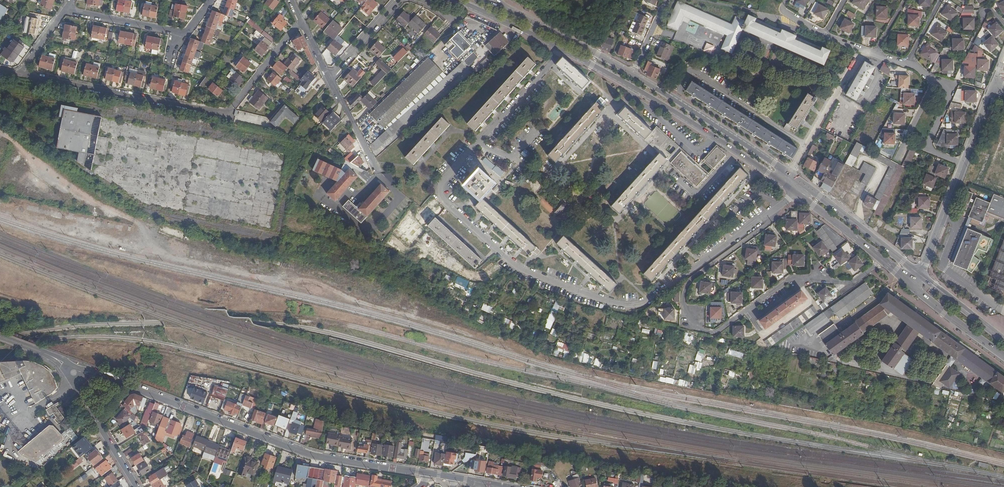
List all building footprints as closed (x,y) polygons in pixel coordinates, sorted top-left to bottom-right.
[(54,3),(44,0),(39,0),(37,5),(47,9),(46,10),(50,11),(50,10),(51,10),(54,3)] [(123,12),(125,1),(121,0),(118,0),(117,5),(116,5),(115,9),(117,9),(116,11),(123,12)] [(230,0),(228,0),(226,7),(234,10),(237,2),(230,0)] [(263,7),(271,13),(279,3),(275,0),(268,0),(263,7)] [(361,8),(369,14),(376,5),(371,0),(368,0),(364,5),(361,8)] [(868,0),(854,0),(852,3),(863,10),(868,0)] [(125,1),(123,12),(130,13),(132,2),(125,1)] [(796,36),(782,30),(778,29),(777,28),(770,25),(756,20),(756,19),(749,16),(746,22),(735,17),(732,25),(713,17),(678,2),(668,25),(678,29),(684,16),(727,35),(721,48),(726,50),(731,53),(743,29),(824,65),(830,51),(822,48),(821,48),(796,37),(797,37),(796,36)] [(815,3),(810,12),(823,19),(828,10),(815,3)] [(0,4),(0,21),(1,22),(8,9),(0,4)] [(142,16),(149,17),(151,6),(145,4),(144,4),(142,16)] [(172,11),(186,13),(187,6),(176,4),(176,5),(173,5),(172,11)] [(951,5),(949,4),(942,14),(952,21),(957,13),(950,8),(951,5)] [(151,6),(149,17),(156,18),(158,7),(151,6)] [(234,10),(226,7),(223,15),(225,16),(231,18),(234,10)] [(876,17),(887,18),(887,7),(877,7),(876,17)] [(922,16),(922,12),(909,9),(909,16),(908,25),(918,26),(919,16),(922,16)] [(973,10),(963,9),(962,13),(961,14),(960,17),(971,17),(971,14),(973,14),(973,10)] [(185,20),(186,13),(172,11),(171,16),(174,16),(174,18),(185,20)] [(221,14),(213,11),(210,19),(218,22),(221,14)] [(846,15),(854,19),(856,15),(848,11),(846,15)] [(314,20),(323,28),(331,19),(321,12),(314,20)] [(396,20),(405,28),(408,24),(412,20),(404,12),(396,20)] [(283,18),(278,13),(271,23),(272,24),(281,31),(287,24),(281,19),(283,18)] [(647,17),(639,14),(636,23),(637,23),(633,32),(641,36),(645,27),(644,26),(647,17)] [(25,33),(35,35),(38,19),(27,17),(25,33)] [(426,27),(415,17),(412,20),(408,24),(419,34),(426,27)] [(218,22),(210,19),(207,27),(215,30),(217,26),(218,22)] [(974,19),(963,19),(964,29),(974,29),(974,19)] [(845,20),(840,28),(849,33),(854,25),(845,20)] [(257,31),(261,35),(263,32),(257,27),(257,26),(253,23),(253,24),(249,21),(247,23),(257,31)] [(333,21),(325,31),(335,39),(343,29),(333,21)] [(985,22),(982,27),(984,28),(987,30),(988,29),(995,37),(1002,30),(996,23),(993,25),(991,22),(988,25),(985,22)] [(65,25),(64,32),(75,34),(77,28),(71,26),(71,24),(66,23),(66,25),(65,25)] [(863,26),(861,26),(861,36),(876,37),(876,27),(873,27),(873,25),(863,24),(863,26)] [(941,25),(938,24),(931,34),(942,41),(947,33),(939,28),(941,25)] [(98,39),(100,28),(93,26),(93,27),(91,27),(91,31),(93,31),(91,37),(92,38),(98,39)] [(779,26),(778,29),(782,30),(796,36),(797,34),(779,26)] [(215,30),(207,27),(204,35),(212,38),(215,30)] [(441,36),(431,27),(425,34),(434,43),(441,36)] [(107,29),(100,28),(98,39),(105,40),(107,29)] [(261,35),(257,31),(254,35),(262,42),(255,51),(262,56),(271,45),(272,44),(265,38),(261,35)] [(991,37),(992,36),(988,31),(984,34),(987,37),(985,39),(986,41),(984,44),(990,52),(998,45),(991,37)] [(75,34),(64,32),(62,38),(74,41),(75,34)] [(118,34),(113,33),(112,41),(118,42),(118,43),(119,43),(125,44),(127,33),(120,32),(120,35),(118,35),(118,34)] [(265,38),(272,44),(274,40),(263,32),(261,35),(265,38)] [(906,35),(905,32),(898,32),(898,35),(896,35),(896,41),(898,41),(897,45),(908,46),(909,36),(906,35)] [(134,34),(127,33),(125,44),(130,45),(132,45),(134,34)] [(458,33),(445,46),(458,59),(471,46),(458,33)] [(501,33),(485,47),(494,57),(509,43),(501,33)] [(212,38),(204,35),(202,43),(204,44),(209,45),(212,38)] [(151,53),(154,38),(147,37),(147,38),(146,38),(145,40),(147,40),(144,52),(151,53)] [(312,65),(315,63),(307,46),(303,37),(294,41),(298,51),(305,47),(306,49),(305,49),(312,65)] [(600,47),(610,51),(613,40),(604,37),(600,47)] [(161,39),(154,38),(151,53),(158,54),(161,39)] [(199,42),(191,39),(188,47),(196,50),(199,42)] [(963,39),(953,39),(953,50),(963,49),(963,39)] [(15,60),(24,47),(15,40),(6,51),(4,50),(1,55),(9,61),(12,58),(15,60)] [(334,40),(327,49),(336,56),(343,48),(334,40)] [(370,50),(379,58),(380,57),(386,49),(378,42),(370,50)] [(411,50),(402,42),(399,45),(403,49),(408,53),(411,50)] [(670,45),(662,42),(657,55),(661,57),(665,58),(670,45)] [(706,43),(702,51),(710,54),(714,46),(706,43)] [(938,57),(940,55),(928,47),(930,45),(928,43),(921,54),(935,63),(935,62),(936,61),(938,57)] [(670,45),(665,58),(668,60),(671,52),(674,46),(670,45)] [(635,51),(621,46),(618,55),(631,60),(635,51)] [(196,50),(188,47),(185,55),(194,58),(196,50)] [(394,58),(399,62),(408,53),(403,49),(394,58)] [(977,55),(977,54),(972,52),(971,52),(970,54),(968,53),(964,61),(963,62),(962,62),(961,66),(965,67),(969,67),(969,60),(977,60),(977,55)] [(477,58),(472,53),(463,61),(468,66),(477,58)] [(194,58),(185,55),(183,62),(191,65),(194,58)] [(287,67),(290,70),(292,71),(300,61),(299,60),(293,55),(289,58),(287,62),(286,61),(284,64),(287,67)] [(39,67),(45,68),(48,57),(42,56),(39,67)] [(48,57),(45,68),(52,70),(53,69),(55,69),(55,66),(54,66),(56,59),(55,59),(48,57)] [(949,57),(942,57),(943,70),(953,70),(953,60),(949,60),(949,57)] [(984,58),(978,57),(977,70),(988,71),(988,60),(983,60),(984,58)] [(236,67),(243,73),(251,64),(244,58),(241,62),(237,59),(233,65),(236,67)] [(442,72),(429,58),(401,85),(371,114),(384,129),(401,112),(442,72)] [(536,65),(528,58),(468,125),(476,132),(536,65)] [(563,58),(556,66),(582,89),(589,82),(563,58)] [(477,75),(491,63),(487,59),(473,71),(474,72),(477,75)] [(61,71),(67,73),(70,61),(65,60),(64,60),(62,66),(60,66),(60,69),(62,70),(61,71)] [(375,87),(392,70),(381,60),(377,64),(383,70),(371,83),(375,87)] [(975,68),(976,68),(977,60),(969,60),(969,67),(965,67),(964,77),(974,78),(975,68)] [(70,61),(67,73),(74,75),(78,63),(76,63),(70,61)] [(284,64),(279,61),(273,69),(281,75),(287,67),(284,64)] [(468,66),(463,61),(426,94),(398,120),(373,143),(377,148),(468,66)] [(647,72),(646,75),(659,80),(663,73),(659,71),(660,70),(655,68),(656,66),(651,64),(652,63),(648,61),(648,63),(645,69),(644,70),(647,72)] [(191,65),(183,62),(180,70),(188,73),(191,65)] [(875,68),(865,62),(847,95),(856,100),(860,94),(863,95),(865,92),(862,90),(869,77),(872,79),(874,76),(871,74),(875,68)] [(93,66),(90,77),(97,79),(97,77),(99,78),(100,75),(98,74),(100,67),(100,64),(94,63),(93,64),(93,66)] [(90,77),(93,66),(86,64),(86,65),(84,71),(83,70),(82,73),(84,74),(83,75),(90,77)] [(890,70),(881,67),(879,70),(889,76),(890,70)] [(105,80),(112,81),(115,70),(108,68),(105,80)] [(241,78),(242,77),(232,69),(231,71),(225,78),(235,86),(236,84),(238,86),(243,80),(241,78)] [(344,79),(353,87),(362,77),(353,69),(344,79)] [(115,70),(112,81),(119,83),(119,81),(121,82),(123,72),(115,70)] [(145,72),(138,70),(137,75),(134,86),(141,87),(141,86),(143,86),(144,83),(142,83),(144,76),(146,77),(146,75),(144,74),(145,72)] [(300,80),(301,79),(292,71),(290,70),(288,72),(299,82),(300,80)] [(125,84),(134,86),(137,75),(130,73),(126,72),(124,79),(127,79),(125,84)] [(281,78),(274,72),(268,79),(278,88),(282,83),(279,81),(281,78)] [(315,78),(307,72),(301,79),(300,80),(302,82),(300,85),(303,88),(306,85),(308,86),(315,78)] [(899,79),(898,88),(907,89),(908,76),(895,75),(895,79),(899,79)] [(150,88),(157,90),(159,79),(152,77),(150,88)] [(159,79),(157,90),(163,92),(164,90),(165,90),(166,87),(164,87),(166,81),(159,79)] [(172,93),(178,94),(182,83),(176,82),(175,81),(173,88),(171,88),(170,91),(172,91),(172,93)] [(792,159),(798,149),(742,113),(692,82),(686,91),(792,159)] [(182,83),(178,94),(185,96),(186,95),(188,95),(190,86),(187,85),(182,83)] [(208,90),(218,97),(222,91),(213,84),(208,90)] [(961,89),(957,89),(953,98),(961,100),(961,91),(961,89)] [(910,90),(902,90),(902,93),(904,93),(903,103),(903,104),(914,104),(915,94),(910,94),(910,90)] [(259,91),(255,96),(256,97),(251,103),(259,110),(269,98),(259,91)] [(976,91),(961,91),(961,100),(961,101),(965,101),(965,102),(976,102),(976,91)] [(371,110),(377,103),(368,94),(363,98),(361,101),(371,110)] [(791,126),(797,130),(801,123),(803,124),(805,121),(804,120),(811,108),(813,109),(815,107),(813,106),(817,100),(816,100),(817,99),(816,97),(815,98),(808,94),(789,123),(787,122),(787,123),(791,126)] [(358,96),(350,104),(353,108),(361,99),(358,96)] [(603,109),(600,107),(597,103),(548,156),(556,163),(605,111),(605,110),(606,109),(604,108),(603,109)] [(61,140),(60,148),(82,152),(81,156),(79,159),(79,163),(94,170),(97,165),(105,166),(107,154),(108,153),(110,138),(107,137),(101,136),(104,118),(97,115),(80,112),(80,107),(64,105),(62,117),(66,118),(62,138),(61,140)] [(285,105),(270,122),(276,127),(284,117),(287,117),(295,123),(300,117),(289,108),(285,105)] [(322,123),(323,122),(330,113),(323,107),(314,116),(322,123)] [(652,131),(652,130),(625,108),(618,116),(645,139),(652,131)] [(955,112),(951,112),(951,122),(955,123),(966,123),(966,113),(955,113),(955,112)] [(323,122),(332,131),(341,121),(331,113),(330,113),(323,122)] [(905,114),(894,113),(894,124),(904,124),(905,114)] [(442,118),(406,158),(413,165),(450,125),(442,118)] [(670,157),(679,147),(656,127),(655,129),(667,139),(657,149),(657,150),(656,150),(660,153),(661,154),(664,152),(670,157)] [(653,131),(652,131),(645,139),(657,149),(667,139),(655,129),(653,131)] [(957,129),(944,130),(938,144),(946,148),(948,144),(957,144),(958,136),(962,135),(962,131),(957,129)] [(835,137),(827,133),(824,137),(833,141),(835,137)] [(895,134),(884,133),(884,143),(895,144),(895,134)] [(348,136),(341,143),(350,152),(355,146),(353,144),(354,142),(348,136)] [(850,155),(846,163),(852,166),(856,158),(859,151),(890,167),(874,199),(868,196),(864,203),(865,205),(875,210),(882,196),(898,164),(892,161),(871,150),(857,142),(855,145),(854,148),(850,155)] [(813,145),(807,155),(809,156),(812,150),(815,152),(817,147),(815,146),(813,145)] [(699,165),(679,147),(670,157),(667,160),(668,161),(671,163),(681,152),(692,162),(707,175),(709,173),(700,164),(699,165)] [(726,155),(716,147),(704,159),(713,168),(726,155)] [(910,148),(902,166),(905,167),(908,168),(916,151),(910,148)] [(696,187),(707,175),(692,162),(681,152),(671,163),(696,187)] [(619,214),(668,161),(667,160),(661,154),(660,153),(611,207),(619,214)] [(358,156),(351,163),(352,164),(355,166),(358,167),(364,163),(358,156)] [(814,176),(821,180),(825,172),(829,166),(831,161),(824,157),(814,176)] [(808,158),(804,166),(814,171),(818,163),(808,158)] [(704,159),(700,164),(709,173),(713,168),(704,159)] [(824,182),(833,187),(844,165),(836,160),(831,170),(833,171),(831,176),(825,172),(821,180),(824,182)] [(864,162),(860,171),(866,174),(863,179),(861,182),(867,185),(876,168),(864,162)] [(902,166),(898,164),(882,196),(888,200),(905,167),(902,166)] [(930,174),(934,175),(935,174),(944,178),(948,168),(939,164),(937,168),(933,166),(930,174)] [(829,166),(825,172),(831,176),(833,171),(831,170),(832,168),(829,166)] [(748,175),(740,168),(644,274),(652,281),(748,175)] [(479,169),(477,172),(481,175),(480,176),(484,179),(487,176),(479,169)] [(357,177),(349,170),(328,194),(336,201),(357,177)] [(481,175),(477,172),(464,187),(480,201),(475,207),(528,256),(529,255),(530,256),(532,254),(531,253),(533,251),(536,248),(483,199),(496,185),(487,176),(484,179),(480,176),(481,175)] [(930,174),(928,173),(927,174),(923,184),(927,185),(925,189),(931,191),(932,188),(936,178),(937,176),(934,175),(930,174)] [(847,175),(841,186),(858,195),(864,185),(861,183),(861,182),(863,179),(858,177),(856,180),(847,175)] [(821,186),(830,191),(833,187),(824,182),(821,186)] [(389,192),(381,185),(359,209),(349,200),(343,207),(362,223),(389,192)] [(993,196),(989,205),(975,199),(972,206),(968,205),(973,194),(966,191),(962,202),(964,203),(963,205),(961,204),(959,208),(966,211),(967,207),(971,209),(970,213),(973,214),(972,217),(969,224),(983,230),(989,216),(1003,222),(1003,200),(993,196)] [(925,197),(925,193),(919,193),(919,198),(919,208),(929,208),(929,197),(925,197)] [(850,199),(850,198),(850,197),(849,195),(848,195),(847,194),(846,194),(845,194),(844,194),(843,195),(842,195),(842,196),(841,198),(842,199),(842,200),(843,201),(844,201),(845,202),(846,202),(847,201),(848,201),(849,200),(850,199)] [(875,210),(874,213),(880,217),(888,200),(882,196),(875,210)] [(546,209),(550,204),(543,198),(539,202),(546,209)] [(858,205),(858,204),(858,202),(857,201),(856,200),(855,200),(854,200),(852,200),(851,201),(850,202),(850,203),(850,204),(850,206),(851,207),(852,207),(853,208),(855,208),(856,207),(857,206),(858,205)] [(565,202),(555,213),(560,216),(568,206),(565,202)] [(798,224),(798,214),(794,214),(794,216),(791,216),(791,220),(787,220),(786,231),(796,231),(797,224),(798,224)] [(798,231),(800,236),(806,232),(805,230),(805,224),(810,224),(810,214),(800,214),(800,224),(798,224),(798,231)] [(435,218),(434,220),(456,238),(435,218)] [(921,218),(911,218),(911,228),(921,228),(921,218)] [(477,256),(462,242),(456,238),(434,220),(431,223),(459,246),(477,256)] [(481,261),(477,256),(459,246),(431,223),(428,226),(474,268),(481,261)] [(825,245),(831,253),(837,249),(822,228),(816,232),(819,236),(825,245)] [(980,233),(966,228),(952,264),(965,269),(980,233)] [(900,234),(898,238),(901,238),(902,249),(912,249),(912,238),(908,238),(908,233),(900,234)] [(776,237),(766,235),(764,249),(771,250),(772,247),(774,247),(776,237)] [(818,244),(813,248),(820,256),(821,256),(822,258),(826,255),(829,259),(831,257),(831,253),(825,245),(819,236),(815,239),(818,244)] [(610,293),(617,284),(563,237),(556,245),(610,293)] [(758,247),(752,246),(751,250),(747,249),(745,260),(755,261),(758,247)] [(992,284),(998,287),(1003,289),(1003,249),(993,278),(994,278),(992,284)] [(832,267),(835,270),(841,266),(841,265),(851,257),(849,254),(847,255),(843,250),(834,256),(839,263),(832,267)] [(788,260),(788,266),(803,266),(804,256),(799,256),(799,252),(794,251),(793,255),(788,255),(788,259),(788,260)] [(849,262),(848,261),(845,264),(848,268),(849,270),(852,268),(854,271),(863,265),(857,257),(849,262)] [(783,269),(788,270),(788,266),(788,260),(783,259),(783,263),(773,263),(773,273),(783,273),(783,269)] [(735,263),(728,262),(727,266),(724,266),(722,276),(733,278),(735,263)] [(763,278),(749,278),(749,287),(751,287),(751,288),(762,289),(763,278)] [(715,282),(703,280),(702,282),(701,282),(699,293),(701,293),(701,296),(708,297),(709,294),(710,294),(710,290),(714,291),(715,282)] [(873,294),(865,283),(831,308),(830,308),(805,326),(811,335),(829,322),(828,319),(835,314),(839,319),(873,294)] [(992,284),(991,285),(996,287),(995,289),(1003,292),(1003,289),(998,287),(992,284)] [(818,306),(822,311),(829,305),(825,301),(832,296),(825,288),(817,294),(823,302),(818,306)] [(807,299),(801,291),(760,322),(765,329),(807,299)] [(742,293),(732,293),(732,294),(729,294),(728,302),(731,303),(732,303),(732,304),(737,305),(740,306),(741,304),(742,304),(742,293)] [(996,388),(1002,392),(1003,390),(1003,378),(975,356),(943,333),(887,294),(885,297),(883,297),(881,299),(882,300),(880,305),(855,322),(856,323),(841,333),(834,324),(818,335),(833,356),(863,334),(863,333),(891,313),(908,325),(879,366),(882,369),(886,364),(902,376),(913,360),(900,351),(902,348),(906,351),(919,333),(983,378),(996,388)] [(872,297),(864,302),(865,305),(874,299),(872,297)] [(554,301),(551,310),(557,312),(558,308),(559,303),(554,301)] [(480,310),(492,314),(494,308),(482,304),(480,310)] [(818,313),(813,306),(789,324),(764,341),(769,348),(818,313)] [(721,308),(711,308),(711,318),(721,319),(721,308)] [(662,309),(658,309),(658,312),(662,312),(664,312),(664,320),(674,320),(674,309),(662,309)] [(512,329),(515,322),(504,318),(501,325),(512,329)] [(543,327),(549,329),(553,321),(546,318),(543,327)] [(744,326),(734,326),(733,337),(735,337),(734,340),(743,341),(743,337),(744,337),(744,326)] [(687,336),(688,333),(684,332),(682,341),(689,343),(691,337),(687,336)] [(563,354),(562,357),(566,358),(571,346),(558,341),(552,354),(557,356),(559,352),(563,354)] [(792,354),(822,361),(824,354),(794,347),(792,354)] [(701,362),(704,350),(698,348),(695,360),(701,362)] [(742,358),(743,352),(731,350),(729,356),(742,358)] [(580,352),(578,362),(587,363),(588,353),(580,352)] [(1,362),(0,362),(0,383),(12,377),(21,373),(36,403),(48,396),(51,394),(52,393),(54,390),(57,388),(54,377),(50,371),(43,366),(33,362),(25,361),(16,361),(7,362),(1,362)] [(699,371),(701,363),(694,361),(693,365),(689,364),(687,372),(694,374),(695,370),(699,371)] [(932,386),(941,388),(944,384),(949,387),(959,374),(946,365),(932,386)] [(660,376),(658,381),(677,385),(679,380),(660,376)] [(994,391),(996,388),(983,378),(980,382),(994,391)] [(200,390),(202,385),(197,383),(191,399),(193,400),(197,401),(204,404),(206,399),(207,400),(209,397),(207,396),(203,392),(203,391),(200,390)] [(213,397),(226,400),(229,388),(215,385),(213,397)] [(191,397),(194,388),(188,386),(185,394),(191,397)] [(125,402),(123,406),(126,408),(130,411),(131,409),(132,408),(134,405),(136,405),(140,406),(143,398),(135,394),(131,396),(125,402)] [(243,404),(242,405),(251,408),(254,409),(258,399),(255,398),(254,400),(249,398),(250,397),(245,396),(243,404)] [(240,406),(228,402),(225,410),(230,412),(229,413),(234,415),(235,413),(237,414),(240,406)] [(152,412),(154,404),(149,403),(140,427),(145,431),(152,412)] [(62,415),(57,408),(55,406),(54,404),(46,410),(50,416),(53,414),(56,418),(54,419),(58,423),(64,418),(62,415)] [(66,412),(61,405),(57,408),(62,415),(66,412)] [(130,411),(126,408),(116,419),(119,422),(118,423),(122,426),(130,417),(134,420),(136,416),(130,411)] [(255,410),(252,420),(257,422),(262,424),(263,422),(263,421),(266,414),(255,410)] [(294,424),(298,413),(293,411),(289,423),(292,424),(289,432),(297,435),(300,426),(295,424),(294,424)] [(162,416),(155,413),(153,412),(150,421),(159,425),(162,416)] [(260,429),(264,430),(266,423),(274,426),(277,418),(269,415),(265,423),(263,422),(262,424),(260,429)] [(321,438),(324,422),(316,419),(314,430),(307,429),(306,435),(321,438)] [(179,428),(181,424),(169,420),(165,431),(168,433),(167,435),(173,438),(174,435),(176,436),(177,434),(179,435),(182,429),(179,428)] [(135,433),(137,435),(138,435),(145,431),(140,427),(134,430),(130,424),(121,430),(127,438),(135,433)] [(23,456),(38,463),(63,440),(63,435),(53,426),(49,425),(19,451),(23,456)] [(141,442),(144,446),(155,439),(152,437),(149,439),(146,435),(148,434),(145,431),(138,435),(142,441),(141,442)] [(189,447),(194,434),(187,432),(186,437),(183,436),(182,439),(181,438),(180,440),(181,441),(180,444),(189,447)] [(164,436),(157,433),(155,439),(161,444),(164,436)] [(329,433),(327,443),(331,444),(340,445),(340,446),(343,447),(352,448),(354,438),(341,437),(341,435),(329,433)] [(433,440),(433,443),(438,444),(439,441),(446,442),(447,436),(422,433),(421,438),(433,440)] [(208,440),(196,436),(192,446),(205,451),(208,440)] [(82,456),(93,448),(85,438),(73,447),(81,457),(82,456)] [(247,442),(235,438),(231,451),(235,452),(235,451),(242,454),(247,442)] [(209,439),(208,440),(205,451),(204,452),(216,456),(219,447),(219,446),(212,443),(213,441),(209,439)] [(365,453),(365,457),(368,458),(372,441),(366,440),(366,441),(368,442),(367,446),(361,445),(361,448),(359,448),(358,452),(365,453)] [(382,446),(373,444),(371,454),(381,455),(382,446)] [(426,450),(427,445),(422,444),(420,452),(421,452),(420,460),(428,462),(429,454),(423,453),(424,449),(426,450)] [(394,447),(385,445),(383,456),(392,457),(394,447)] [(397,446),(395,457),(406,459),(406,458),(407,453),(407,451),(400,450),(400,446),(397,446)] [(230,452),(219,447),(216,456),(216,457),(227,462),(230,452)] [(124,454),(126,457),(134,452),(132,448),(129,450),(124,454)] [(94,465),(102,459),(96,450),(87,457),(89,459),(87,461),(90,465),(92,463),(94,465)] [(216,456),(204,452),(203,456),(214,461),(216,457),(216,456)] [(131,458),(136,466),(144,461),(139,453),(131,458)] [(434,464),(443,465),(445,454),(436,453),(434,464)] [(457,454),(447,453),(445,463),(453,464),(453,462),(456,462),(457,454)] [(462,460),(464,463),(473,457),(476,455),(466,453),(465,458),(462,460)] [(272,468),(276,457),(265,454),(262,464),(272,468)] [(254,475),(258,463),(250,461),(251,458),(247,457),(246,459),(245,458),(239,475),(244,477),(246,472),(254,475)] [(102,476),(112,468),(106,461),(96,468),(102,476)] [(485,472),(486,462),(476,461),(472,461),(471,461),(469,468),(474,469),(474,470),(474,471),(485,472)] [(488,462),(486,473),(495,474),(495,473),(497,474),(497,475),(502,475),(503,468),(498,467),(498,466),(493,465),(494,463),(488,462)] [(142,475),(150,470),(146,463),(142,465),(142,464),(137,467),(142,475)] [(307,481),(309,467),(298,465),(295,481),(300,482),(301,478),(302,478),(302,480),(307,481)] [(281,468),(277,467),(273,479),(285,482),(290,484),(292,472),(281,470),(281,468)] [(309,467),(307,481),(306,485),(306,486),(323,486),(326,469),(309,467)] [(516,469),(505,467),(503,475),(519,478),(520,473),(516,472),(516,469)] [(159,481),(160,480),(168,475),(167,473),(164,468),(156,473),(159,480),(159,481)] [(326,469),(323,486),(327,486),(328,482),(335,483),(335,485),(341,486),(342,477),(337,476),(337,471),(326,469)] [(542,471),(532,470),(531,480),(535,481),(536,477),(541,478),(542,471)] [(570,471),(570,473),(571,477),(573,476),(574,480),(569,481),(570,486),(576,486),(581,485),(577,476),(578,475),(577,472),(570,471)] [(118,481),(112,473),(103,480),(106,484),(104,485),(105,486),(110,486),(118,481)] [(159,480),(156,473),(150,477),(151,479),(149,481),(151,485),(159,480)] [(368,486),(370,476),(357,474),(355,484),(368,486)] [(379,486),(390,486),(391,481),(377,479),(377,476),(372,475),(370,486),(379,486)] [(355,479),(345,477),(344,486),(354,486),(355,479)] [(585,480),(587,486),(596,486),(595,478),(585,480)] [(208,486),(211,485),(207,482),(203,479),(201,481),(208,486)]
